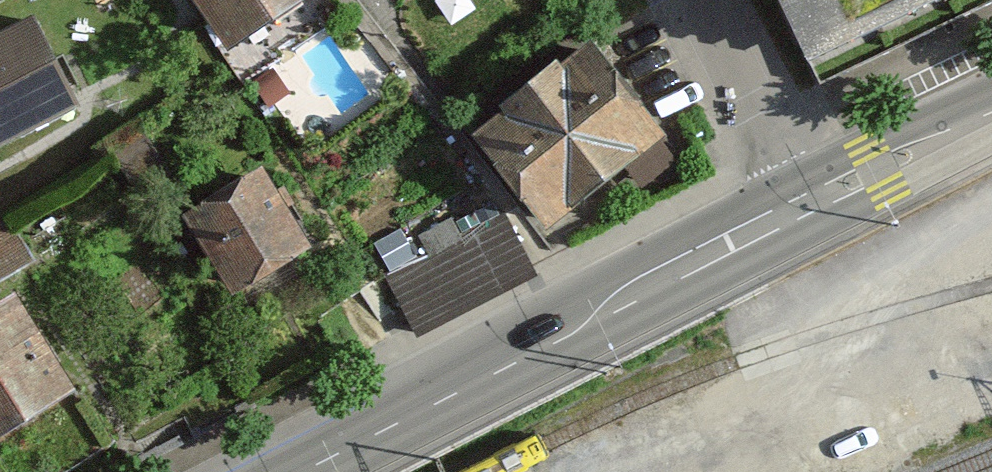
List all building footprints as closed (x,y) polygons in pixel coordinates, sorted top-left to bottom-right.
[(229,49),(301,0),(195,0),(229,49)] [(822,80),(991,3),(991,0),(782,0),(815,66),(822,80)] [(92,168),(39,44),(0,61),(0,207),(92,168)] [(587,48),(476,135),(542,220),(654,133),(587,48)] [(275,176),(186,227),(229,301),(318,250),(275,176)] [(394,277),(422,332),(537,273),(509,219),(394,277)] [(0,320),(0,436),(66,395),(14,311),(0,320)]
